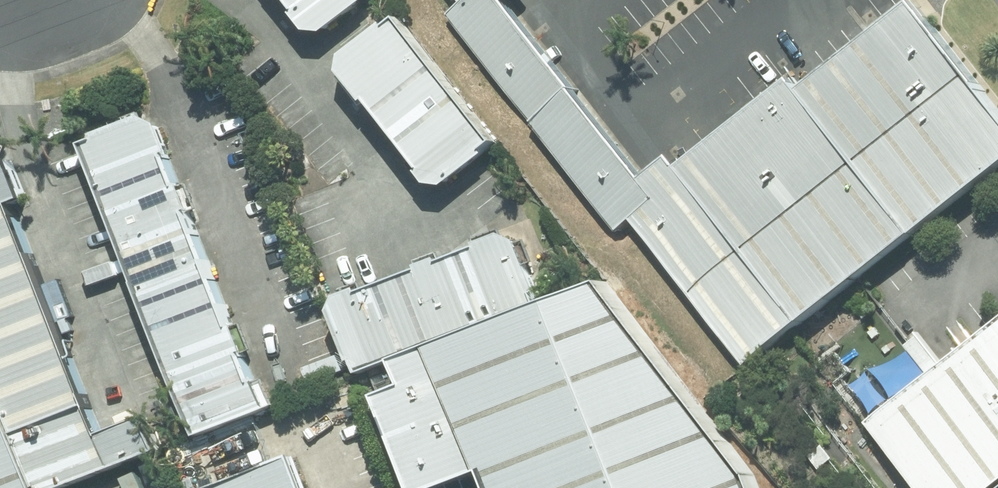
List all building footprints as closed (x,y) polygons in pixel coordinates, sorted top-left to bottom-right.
[(390,12),(382,0),(299,0),(335,51),(390,12)] [(748,371),(772,353),(997,172),(997,116),(917,9),(801,95),(794,85),(681,170),(677,162),(645,184),(507,4),(512,0),(455,0),(461,7),(450,16),(620,233),(633,225),(748,371)] [(508,160),(417,38),(361,80),(452,201),(508,160)] [(101,158),(213,442),(282,415),(170,131),(101,158)] [(8,163),(0,165),(0,362),(46,487),(112,487),(170,467),(152,416),(106,432),(8,163)] [(345,314),(370,390),(431,370),(573,322),(548,247),(345,314)] [(637,299),(573,322),(431,370),(434,394),(404,404),(430,487),(756,487),(637,299)] [(869,440),(906,487),(997,487),(997,341),(869,440)] [(0,362),(0,487),(46,487),(0,362)] [(307,472),(262,487),(313,487),(307,472)]
